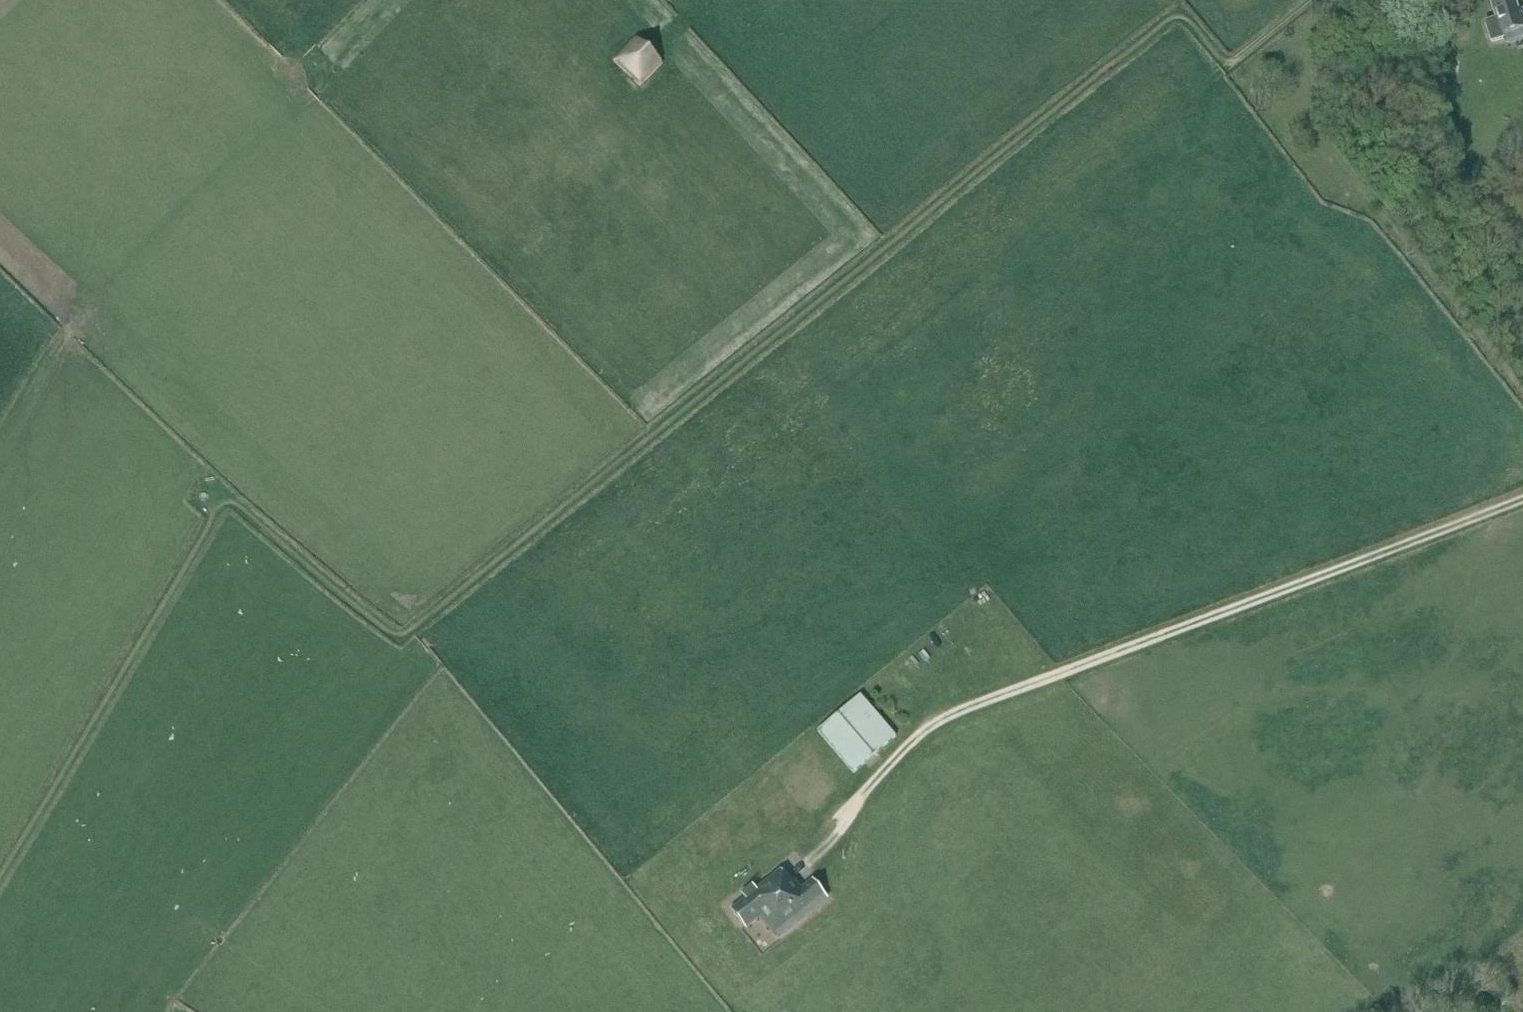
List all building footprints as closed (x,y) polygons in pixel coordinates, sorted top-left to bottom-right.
[(1504,35),(1522,29),(1522,10),(1519,11),(1516,0),(1498,0),(1492,2),(1498,19),(1487,23),(1493,42),(1505,38),(1504,35)] [(636,40),(616,61),(640,84),(660,64),(636,40)] [(861,695),(818,733),(854,774),(896,735),(861,695)] [(746,899),(732,911),(747,929),(761,917),(778,939),(828,898),(814,880),(803,889),(795,880),(792,883),(782,870),(757,890),(753,885),(742,894),(746,899)]
